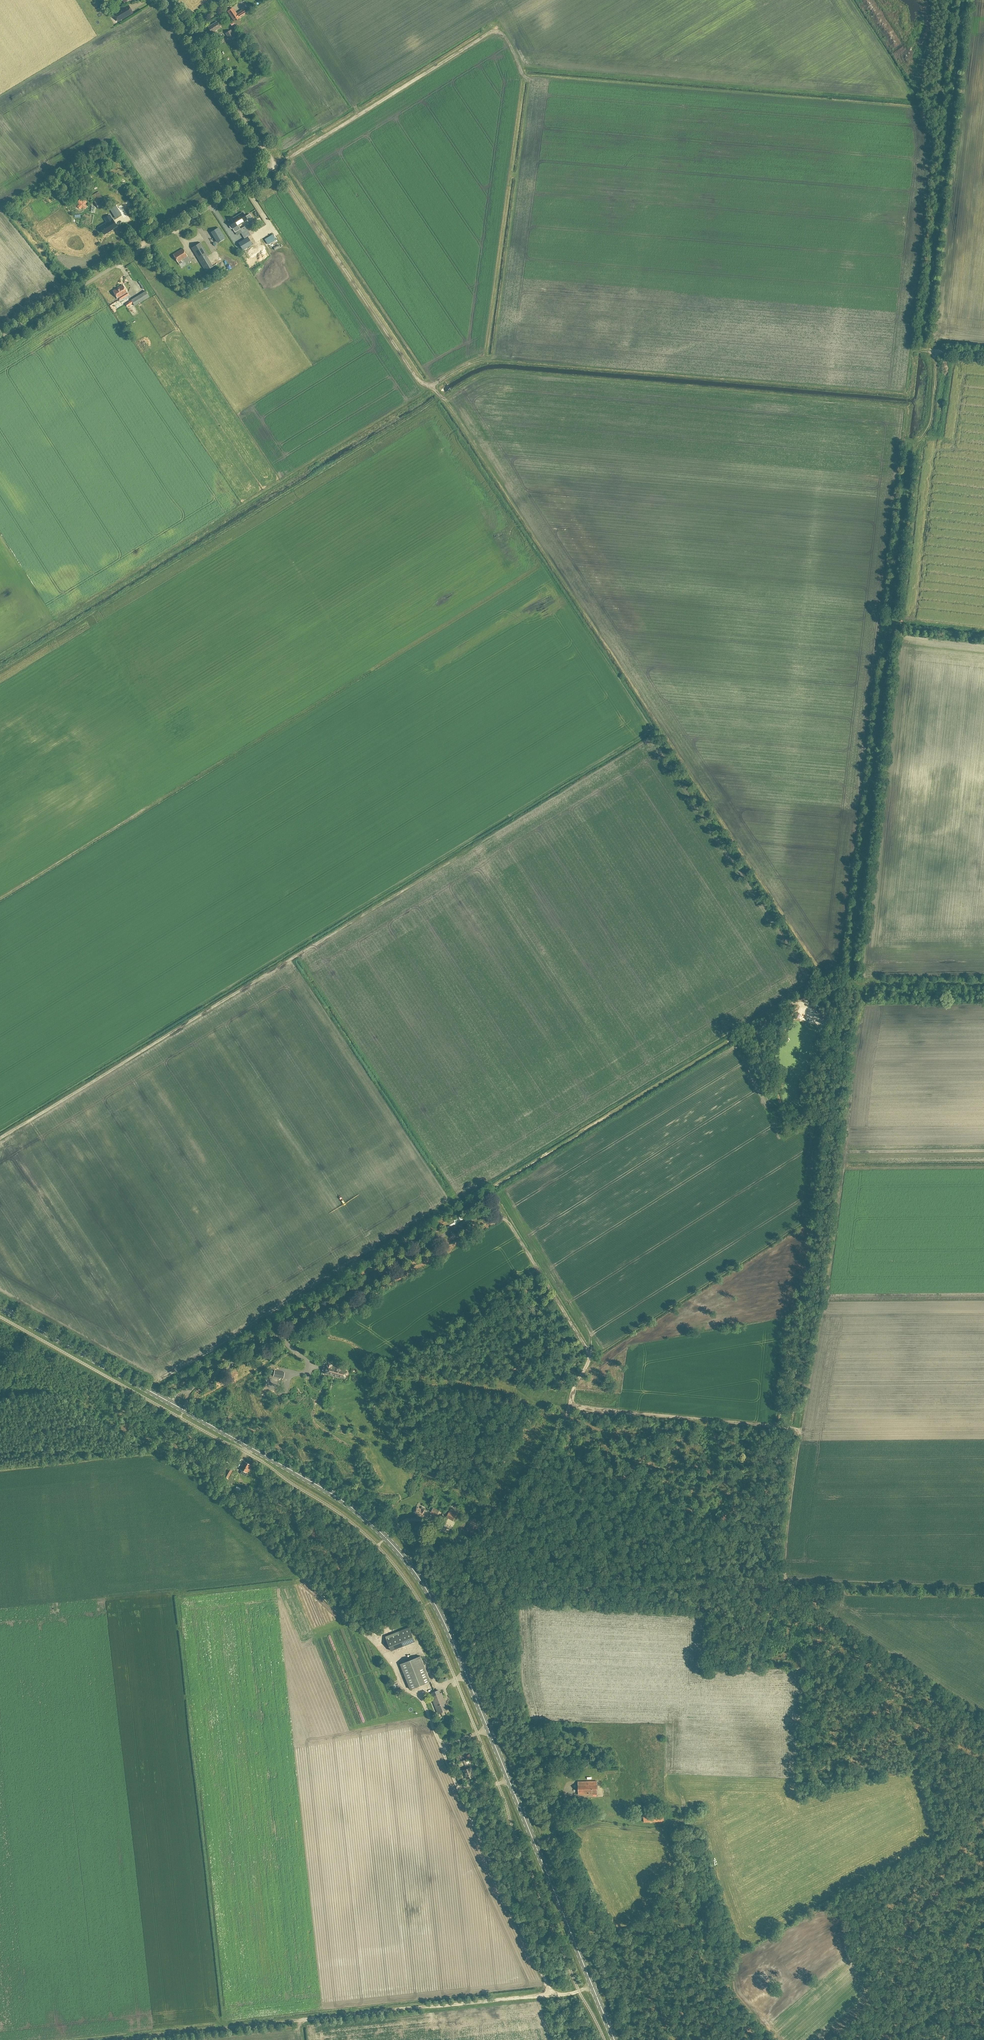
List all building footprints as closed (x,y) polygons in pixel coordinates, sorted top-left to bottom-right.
[(114,14),(118,21),(132,13),(128,6),(114,14)] [(240,18),(233,8),(228,11),(235,21),(240,18)] [(211,33),(220,27),(217,22),(208,27),(211,33)] [(229,39),(234,36),(230,30),(226,33),(229,39)] [(82,206),(84,208),(86,206),(84,204),(86,202),(84,199),(82,201),(80,199),(78,202),(80,204),(78,206),(80,208),(82,206)] [(116,206),(110,210),(116,218),(121,215),(116,206)] [(252,218),(250,215),(246,217),(243,212),(233,218),(232,217),(228,220),(229,221),(228,221),(230,224),(229,225),(230,228),(232,227),(233,229),(235,232),(240,229),(238,226),(247,220),(248,221),(252,218)] [(117,226),(113,219),(112,220),(110,215),(105,218),(107,223),(102,226),(104,229),(102,231),(104,234),(113,229),(117,226)] [(108,235),(113,243),(123,236),(118,229),(108,235)] [(252,244),(248,237),(239,243),(243,250),(252,244)] [(208,256),(200,242),(192,248),(206,271),(213,267),(207,257),(208,256)] [(178,262),(187,256),(183,249),(173,255),(178,262)] [(120,300),(128,295),(127,293),(127,292),(123,285),(113,291),(117,298),(119,297),(120,300)] [(135,306),(144,300),(141,294),(125,303),(127,307),(133,303),(135,306)] [(820,1013),(817,1018),(823,1023),(827,1018),(820,1013)] [(344,1378),(345,1376),(346,1372),(339,1369),(339,1368),(327,1365),(325,1372),(344,1378)] [(284,1379),(285,1372),(275,1370),(273,1377),(284,1379)] [(247,1473),(252,1466),(244,1461),(240,1469),(243,1471),(241,1473),(246,1476),(247,1473)] [(214,1472),(222,1477),(227,1468),(221,1465),(218,1470),(215,1469),(214,1472)] [(228,1479),(234,1469),(229,1467),(229,1468),(225,1474),(224,1476),(228,1479)] [(244,1497),(247,1491),(237,1486),(234,1492),(244,1497)] [(423,1518),(425,1514),(426,1515),(428,1510),(422,1507),(421,1509),(417,1507),(414,1513),(423,1518)] [(456,1515),(453,1513),(450,1511),(447,1516),(453,1520),(456,1515)] [(392,1650),(417,1642),(411,1625),(386,1633),(392,1650)] [(376,1633),(370,1637),(374,1643),(375,1642),(373,1640),(378,1637),(376,1633)] [(410,1689),(431,1681),(421,1656),(400,1664),(410,1689)] [(441,1712),(446,1710),(443,1701),(445,1701),(441,1693),(432,1696),(438,1710),(440,1710),(441,1712)] [(467,1779),(474,1776),(471,1767),(464,1770),(467,1779)] [(579,1795),(598,1795),(597,1781),(579,1782),(579,1795)]
